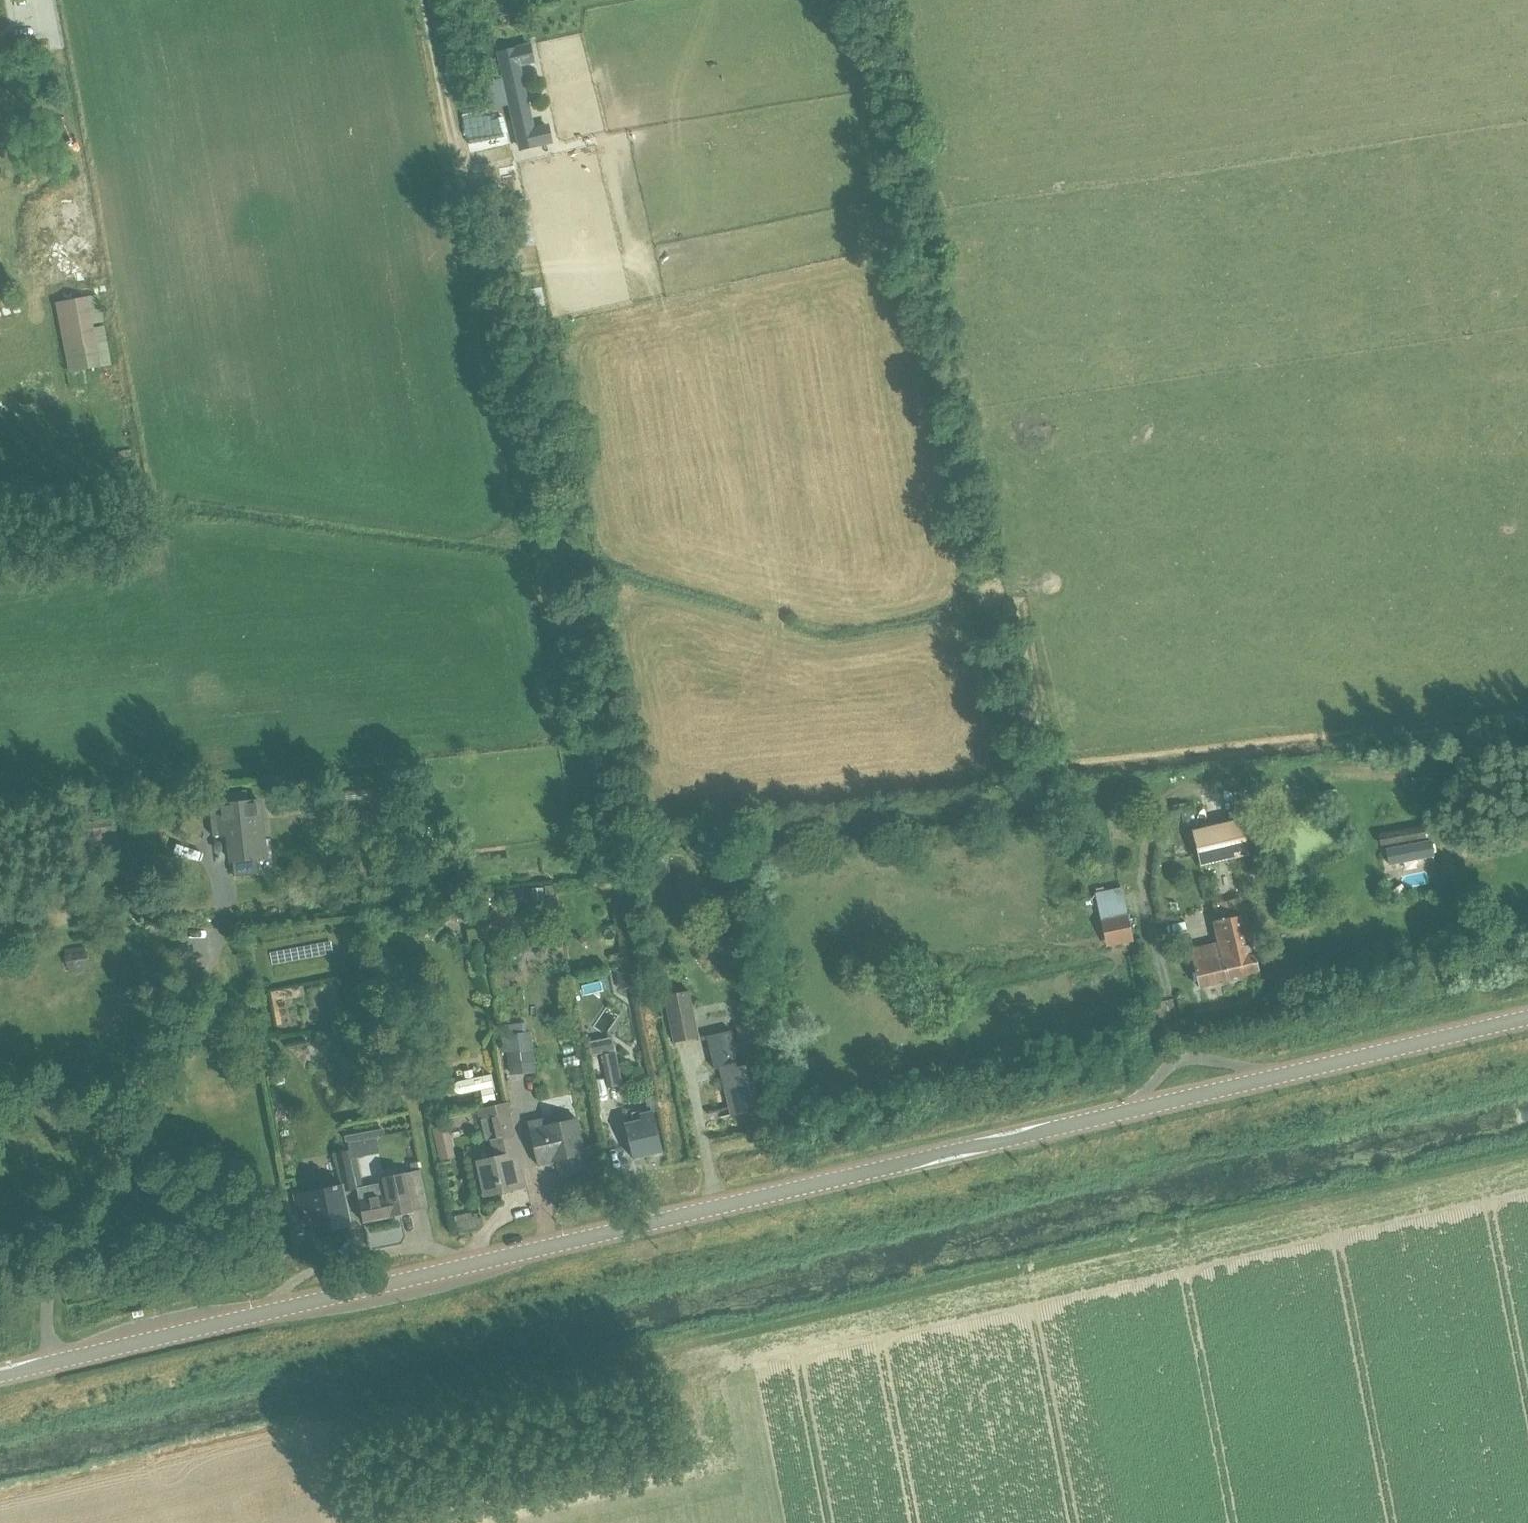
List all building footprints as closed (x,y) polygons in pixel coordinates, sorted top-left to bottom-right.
[(530,46),(499,53),(521,148),(552,141),(549,128),(532,132),(515,63),(533,59),(530,46)] [(491,78),(472,81),(478,108),(496,105),(491,78)] [(493,114),(482,117),(486,135),(497,133),(493,114)] [(61,303),(69,349),(74,373),(113,365),(100,295),(61,303)] [(229,808),(214,810),(216,830),(216,836),(229,835),(232,861),(266,857),(262,822),(257,822),(255,805),(249,806),(248,794),(227,796),(229,808)] [(1194,832),(1201,865),(1248,854),(1240,821),(1194,832)] [(1421,851),(1418,838),(1385,844),(1388,858),(1380,859),(1383,872),(1428,864),(1425,850),(1421,851)] [(1123,890),(1097,895),(1106,938),(1131,932),(1123,890)] [(1246,915),(1243,916),(1239,900),(1212,906),(1216,922),(1214,923),(1219,942),(1191,949),(1200,987),(1259,974),(1246,915)] [(543,949),(526,951),(529,970),(546,968),(543,949)] [(87,954),(66,957),(69,975),(90,972),(87,954)] [(628,967),(616,969),(620,990),(631,988),(628,967)] [(689,991),(665,995),(675,1042),(698,1038),(693,1012),(689,991)] [(741,1039),(758,1035),(756,1022),(739,1026),(741,1039)] [(720,1067),(732,1115),(762,1108),(751,1064),(741,1067),(732,1031),(707,1037),(715,1068),(720,1067)] [(510,1076),(536,1072),(531,1032),(502,1036),(503,1052),(508,1052),(510,1076)] [(602,1054),(609,1088),(623,1085),(616,1052),(602,1054)] [(461,1096),(484,1091),(487,1104),(499,1101),(493,1076),(476,1080),(474,1071),(466,1072),(468,1081),(458,1083),(461,1096)] [(642,1120),(626,1124),(634,1159),(663,1152),(654,1112),(658,1111),(655,1097),(646,1100),(649,1113),(640,1114),(642,1120)] [(492,1144),(496,1158),(477,1162),(485,1195),(515,1188),(512,1177),(525,1174),(511,1111),(483,1118),(489,1145),(492,1144)] [(529,1123),(538,1165),(585,1155),(577,1118),(544,1126),(537,1121),(529,1123)] [(377,1137),(350,1143),(353,1159),(381,1153),(377,1137)] [(358,1189),(356,1179),(350,1150),(336,1153),(342,1184),(294,1194),(298,1210),(300,1219),(312,1217),(316,1232),(351,1225),(344,1192),(358,1189)] [(361,1178),(356,1179),(358,1189),(360,1201),(364,1223),(393,1217),(393,1216),(413,1212),(405,1173),(383,1177),(384,1182),(363,1187),(361,1178)]
